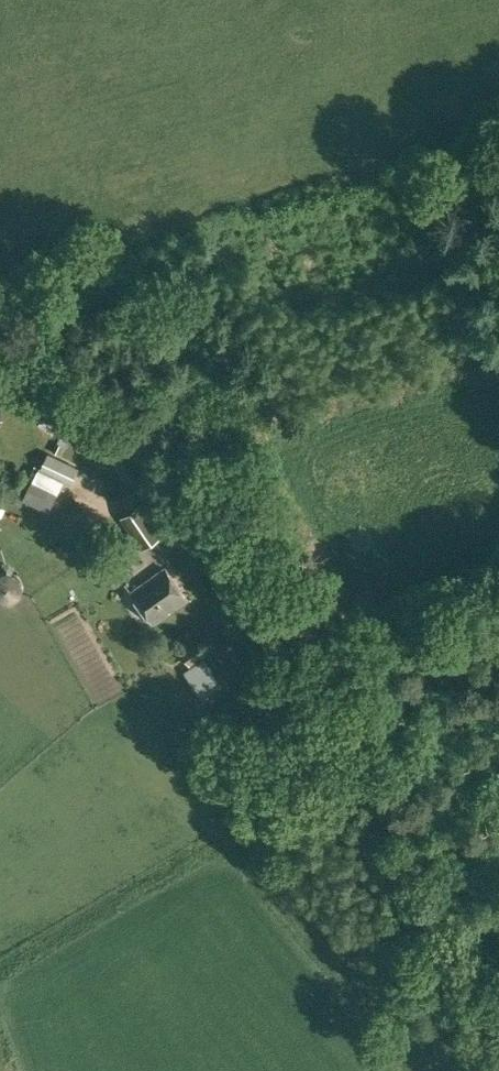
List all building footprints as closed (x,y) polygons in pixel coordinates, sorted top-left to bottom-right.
[(44,415),(39,422),(53,433),(59,426),(44,415)] [(65,428),(56,441),(63,445),(66,446),(74,435),(65,428)] [(63,445),(56,441),(52,450),(59,453),(63,445)] [(21,504),(24,496),(50,508),(63,480),(71,483),(80,464),(48,450),(41,467),(39,466),(30,485),(23,481),(9,499),(21,504)] [(142,501),(120,515),(142,547),(164,533),(142,501)] [(121,560),(137,550),(123,531),(108,541),(121,560)] [(187,597),(165,566),(131,590),(154,621),(187,597)] [(208,633),(197,641),(182,652),(191,663),(205,652),(204,651),(215,644),(208,633)] [(203,656),(190,665),(185,669),(204,698),(224,685),(203,656)]
